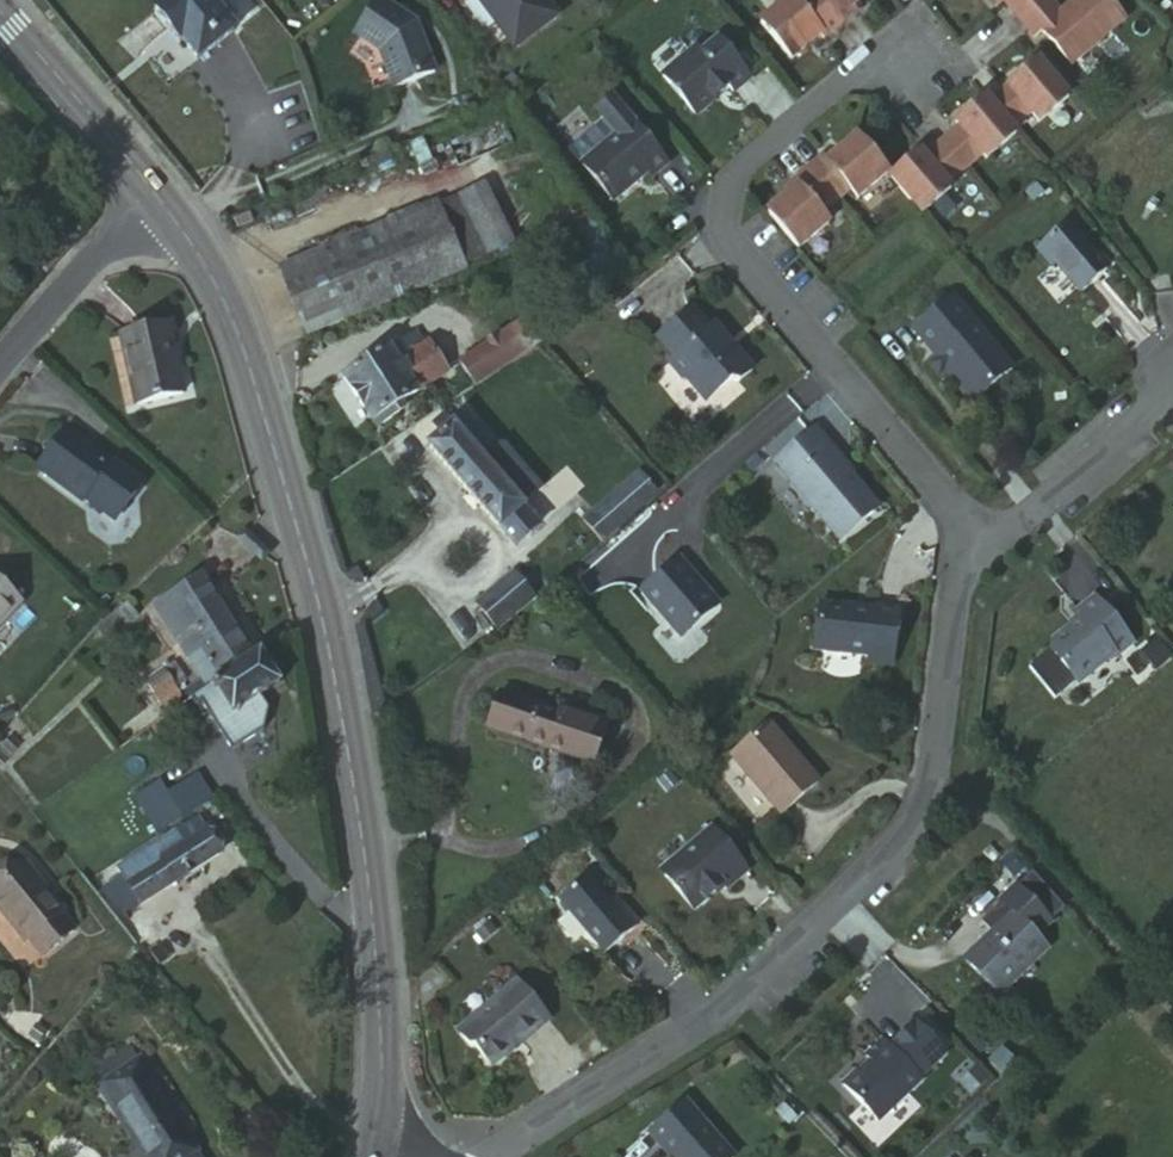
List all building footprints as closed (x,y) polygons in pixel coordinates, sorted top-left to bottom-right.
[(135,17),(159,52),(165,47),(182,72),(216,46),(206,31),(215,25),(198,0),(158,0),(135,17)] [(493,58),(537,27),(518,0),(452,0),(493,58)] [(758,21),(791,60),(836,26),(815,0),(782,0),(758,21)] [(836,26),(866,0),(815,0),(836,26)] [(1019,24),(1049,0),(997,0),(1019,24)] [(1060,0),(1049,0),(1019,24),(1032,40),(1043,31),(1072,67),(1133,18),(1118,0),(1067,0),(1063,3),(1060,0)] [(398,41),(362,12),(334,44),(359,64),(376,105),(419,88),(398,41)] [(666,64),(638,89),(671,128),(704,100),(709,106),(727,90),(692,50),(678,64),(666,64)] [(1073,93),(1040,52),(1005,80),(1018,96),(1004,108),(1020,126),(1032,116),(1037,122),(1073,93)] [(1022,130),(987,88),(941,128),(976,168),(1022,130)] [(643,174),(587,109),(573,122),(593,145),(557,176),(589,213),(622,183),(628,189),(643,174)] [(895,167),(858,125),(811,167),(847,207),(895,167)] [(895,167),(887,173),(921,214),(976,168),(941,128),(895,167)] [(811,167),(763,209),(798,249),(847,207),(811,167)] [(442,277),(416,214),(264,274),(288,338),(442,277)] [(1056,312),(1086,286),(1049,240),(1017,266),(1056,312)] [(981,391),(922,317),(883,350),(904,376),(897,382),(912,398),(920,391),(931,405),(932,409),(939,417),(948,416),(981,391)] [(688,342),(671,322),(636,351),(653,371),(648,376),(661,392),(664,390),(684,414),(708,394),(718,395),(732,382),(714,361),(711,363),(704,354),(706,353),(693,337),(688,342)] [(446,404),(520,351),(502,328),(430,381),(442,398),(446,404)] [(181,407),(169,334),(120,342),(133,412),(181,407)] [(352,430),(430,381),(400,336),(326,383),(352,430)] [(493,551),(521,530),(424,424),(412,437),(420,446),(411,454),(493,551)] [(86,469),(40,433),(12,470),(58,503),(58,505),(88,526),(118,488),(89,466),(86,469)] [(749,472),(814,550),(852,518),(787,440),(749,472)] [(636,501),(620,478),(567,522),(582,543),(636,501)] [(650,571),(613,604),(654,651),(690,618),(689,614),(678,601),(672,601),(662,592),(666,588),(650,571)] [(476,635),(513,602),(494,579),(458,611),(476,635)] [(132,617),(182,691),(188,687),(236,657),(200,600),(190,607),(176,587),(132,617)] [(10,614),(0,604),(0,625),(10,614)] [(1111,654),(1074,608),(1052,628),(1057,632),(1025,659),(1057,695),(1093,665),(1095,668),(1111,654)] [(850,626),(795,620),(789,666),(844,673),(844,679),(867,681),(873,626),(850,623),(850,626)] [(148,696),(158,688),(128,642),(101,662),(136,718),(155,706),(148,696)] [(236,657),(188,687),(210,719),(257,689),(236,657)] [(559,768),(565,721),(522,715),(520,722),(456,712),(450,747),(559,768)] [(744,738),(705,770),(755,829),(793,796),(744,738)] [(158,816),(188,795),(173,769),(141,790),(158,816)] [(135,832),(158,816),(141,790),(119,807),(135,832)] [(112,912),(129,901),(210,851),(198,831),(176,845),(168,833),(126,860),(132,870),(99,892),(112,912)] [(640,883),(639,890),(669,926),(698,901),(702,906),(723,886),(687,844),(640,883)] [(55,903),(16,861),(0,877),(0,917),(18,937),(33,924),(55,903)] [(561,893),(534,916),(579,969),(611,941),(597,924),(591,929),(561,893)] [(72,921),(55,903),(33,924),(49,942),(72,921)] [(49,942),(33,924),(18,937),(34,955),(49,942)] [(991,927),(942,974),(976,1009),(1024,962),(991,927)] [(491,998),(432,1049),(445,1064),(448,1064),(467,1084),(497,1058),(499,1060),(524,1037),(491,998)] [(833,1087),(819,1100),(856,1138),(898,1095),(896,1093),(922,1066),(891,1037),(867,1062),(858,1054),(844,1070),(849,1076),(836,1090),(833,1087)] [(119,1067),(73,1098),(85,1119),(102,1123),(125,1156),(174,1156),(176,1156),(119,1067)] [(621,1146),(630,1156),(693,1156),(658,1115),(621,1146)]
